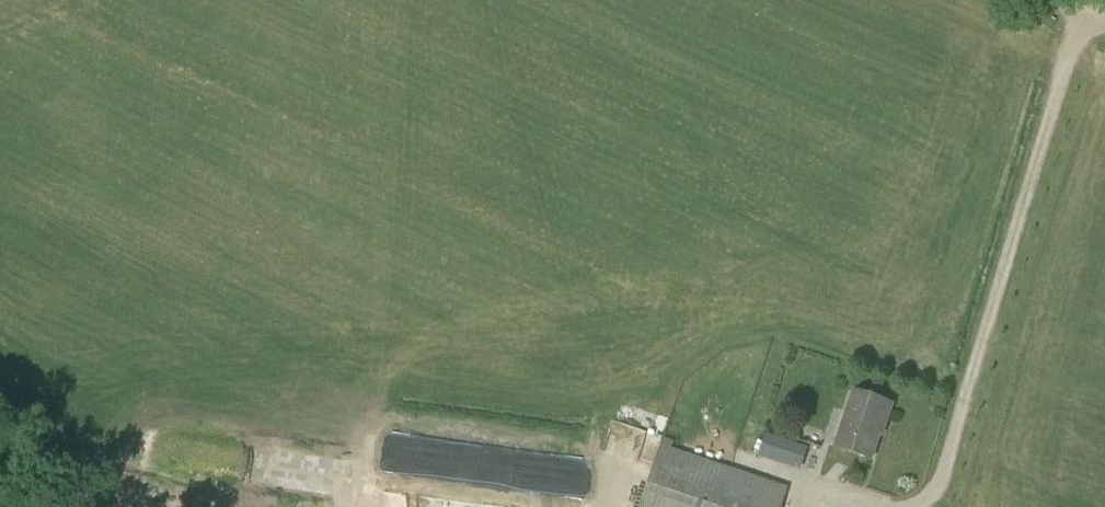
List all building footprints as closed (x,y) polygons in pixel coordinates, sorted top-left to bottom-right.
[(885,426),(892,404),(854,392),(836,446),(871,457),(881,425),(885,426)] [(800,471),(808,448),(765,434),(757,458),(800,471)] [(787,488),(671,449),(674,442),(662,438),(639,506),(781,506),(787,488)]
